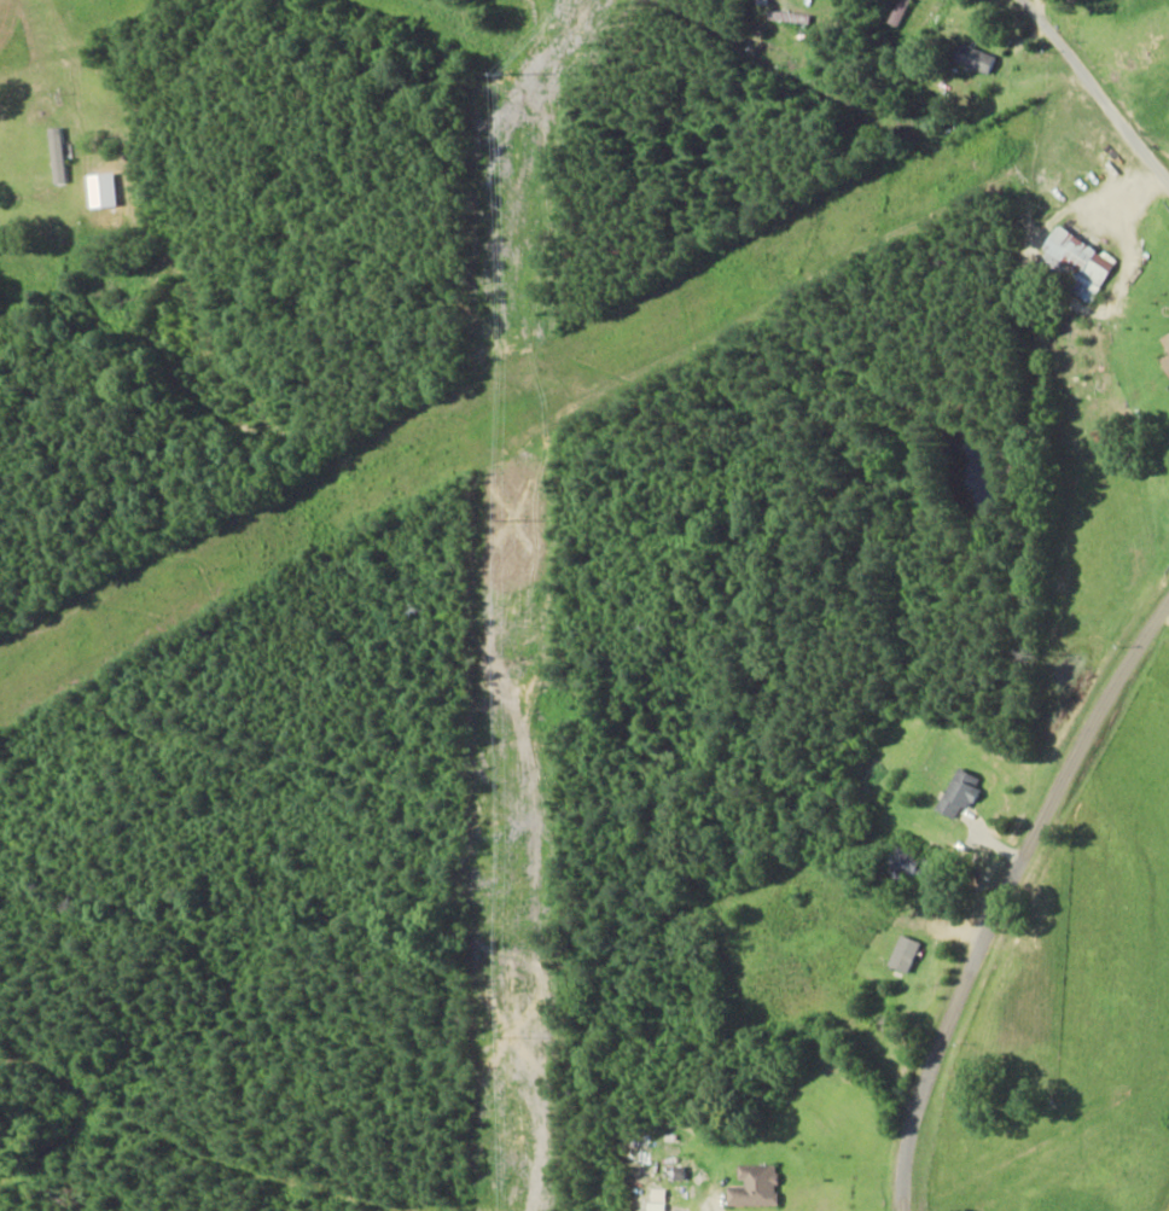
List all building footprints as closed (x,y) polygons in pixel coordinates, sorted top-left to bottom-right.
[(886,22),(898,27),(910,0),(896,0),(886,22)] [(988,72),(993,53),(957,44),(952,63),(988,72)] [(1089,304),(1115,263),(1056,225),(1040,249),(1046,253),(1039,264),(1067,282),(1064,287),(1089,304)] [(1158,337),(1167,355),(1158,359),(1168,383),(1168,332),(1158,337)] [(981,782),(958,768),(935,810),(953,820),(960,808),(965,811),(981,782)] [(888,968),(909,974),(918,942),(896,936),(888,968)] [(776,1164),(738,1165),(739,1186),(726,1186),(726,1206),(777,1204),(776,1164)]
